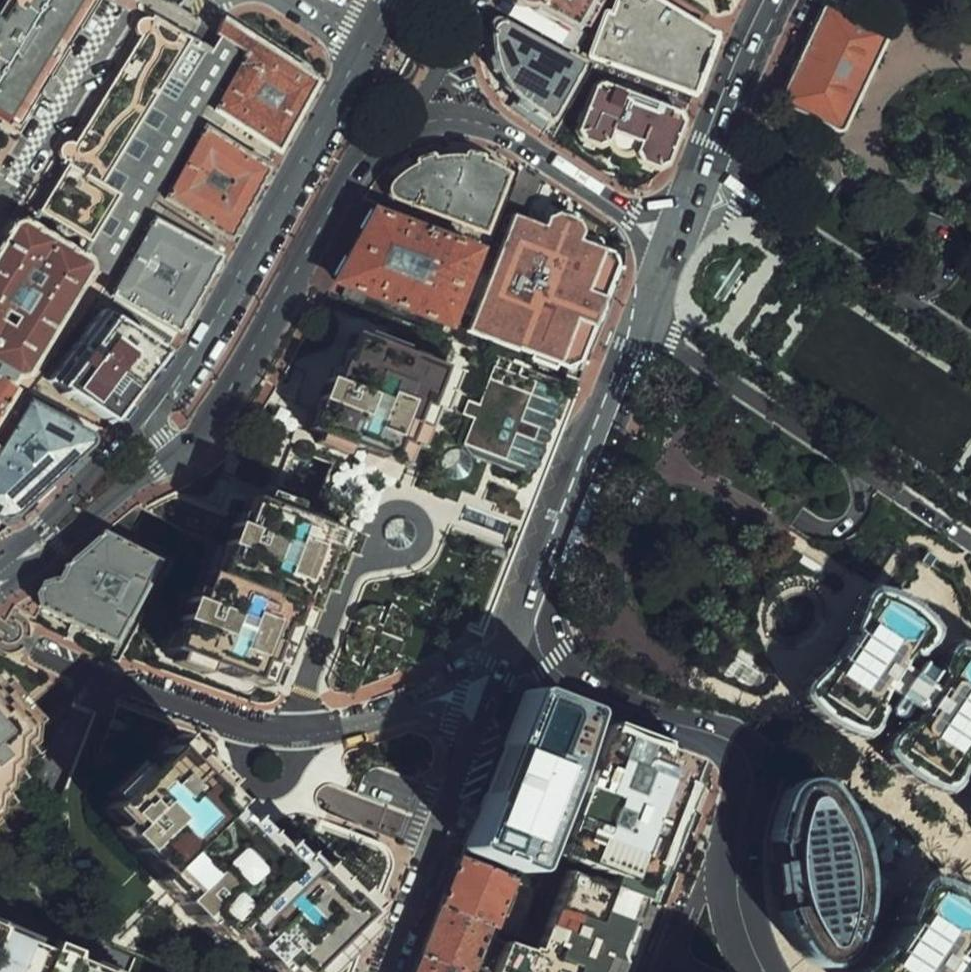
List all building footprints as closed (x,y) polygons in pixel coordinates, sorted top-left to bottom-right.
[(113,0),(2,0),(0,4),(0,127),(31,145),(117,3),(113,0)] [(530,4),(574,28),(589,0),(513,0),(530,4)] [(663,0),(621,0),(617,17),(606,14),(590,56),(696,97),(720,35),(663,0)] [(889,32),(827,3),(780,100),(842,130),(889,32)] [(231,20),(220,37),(251,54),(215,115),(283,156),(318,101),(328,76),(325,54),(264,9),(241,11),(231,20)] [(61,150),(65,162),(40,212),(24,218),(13,222),(0,246),(0,371),(9,377),(1,387),(0,387),(0,431),(21,393),(37,380),(92,290),(105,269),(92,257),(95,252),(126,195),(111,187),(193,41),(144,16),(79,135),(66,139),(61,150)] [(506,25),(488,26),(490,62),(500,88),(515,109),(558,141),(593,78),(506,25)] [(220,37),(213,51),(193,41),(111,187),(126,195),(95,252),(92,257),(105,269),(92,290),(107,300),(153,222),(168,202),(208,127),(215,115),(251,54),(220,37)] [(683,115),(597,83),(576,133),(593,154),(608,152),(615,163),(633,170),(644,175),(659,173),(675,151),(683,115)] [(278,168),(208,127),(168,202),(233,241),(278,168)] [(409,174),(396,194),(488,230),(513,167),(493,163),(456,158),(429,166),(409,174)] [(371,194),(335,283),(446,328),(483,239),(371,194)] [(511,207),(472,334),(573,365),(584,355),(620,255),(582,242),(588,225),(575,214),(549,206),(546,218),(511,207)] [(222,263),(153,222),(107,300),(176,340),(222,263)] [(106,309),(54,382),(123,430),(175,357),(106,309)] [(307,431),(410,467),(450,370),(348,332),(307,431)] [(495,385),(469,460),(520,477),(549,404),(495,385)] [(0,458),(0,519),(1,519),(19,513),(94,441),(33,412),(0,458)] [(348,528),(266,484),(192,620),(283,667),(348,528)] [(88,560),(58,621),(129,648),(133,641),(178,560),(122,535),(88,560)] [(909,606),(897,599),(884,594),(874,593),(870,593),(867,595),(852,629),(854,632),(838,658),(833,657),(806,685),(806,692),(808,699),(821,712),(835,721),(851,729),(863,731),(869,728),(874,719),(878,710),(877,706),(875,702),(880,687),(896,662),(906,652),(916,654),(927,642),(931,635),(931,630),(926,622),(918,613),(909,606)] [(967,650),(958,648),(953,648),(950,650),(936,684),(938,687),(922,713),(917,713),(890,740),(889,747),(892,754),(905,767),(918,776),(934,784),(947,786),(952,783),(958,774),(961,765),(960,761),(959,757),(964,742),(970,731),(970,696),(970,697),(968,700),(960,694),(962,692),(962,689),(961,687),(955,672),(965,658),(970,658),(970,651),(967,650)] [(31,757),(48,717),(0,657),(0,817),(31,757)] [(910,670),(896,662),(880,687),(922,713),(938,687),(924,679),(930,669),(916,661),(910,670)] [(585,710),(524,688),(465,848),(525,869),(585,710)] [(97,811),(150,861),(144,871),(196,923),(203,917),(225,940),(231,934),(270,971),(275,961),(285,971),(312,971),(384,898),(357,876),(348,889),(311,854),(303,860),(221,783),(229,775),(165,707),(101,772),(97,811)] [(566,851),(579,856),(647,881),(692,760),(610,731),(566,851)] [(465,798),(479,803),(498,750),(484,745),(465,798)] [(816,777),(798,778),(785,787),(776,809),(771,836),(770,862),(778,910),(788,934),(801,954),(811,964),(822,967),(831,966),(840,962),(849,955),(858,934),(865,904),(865,877),(861,847),(852,821),(841,800),(829,785),(816,777)] [(465,848),(416,971),(474,971),(494,916),(503,919),(525,869),(465,848)] [(513,929),(498,971),(631,971),(640,948),(624,942),(647,881),(579,856),(549,941),(513,929)] [(942,887),(929,883),(919,881),(915,881),(912,883),(897,917),(899,920),(883,946),(878,946),(852,971),(927,971),(941,951),(950,940),(961,942),(970,932),(970,910),(962,901),(954,894),(942,887)] [(147,967),(0,910),(0,971),(144,971),(147,967)] [(941,951),(927,971),(970,971),(970,968),(968,967),(970,962),(970,955),(960,949),(954,958),(941,951)]
